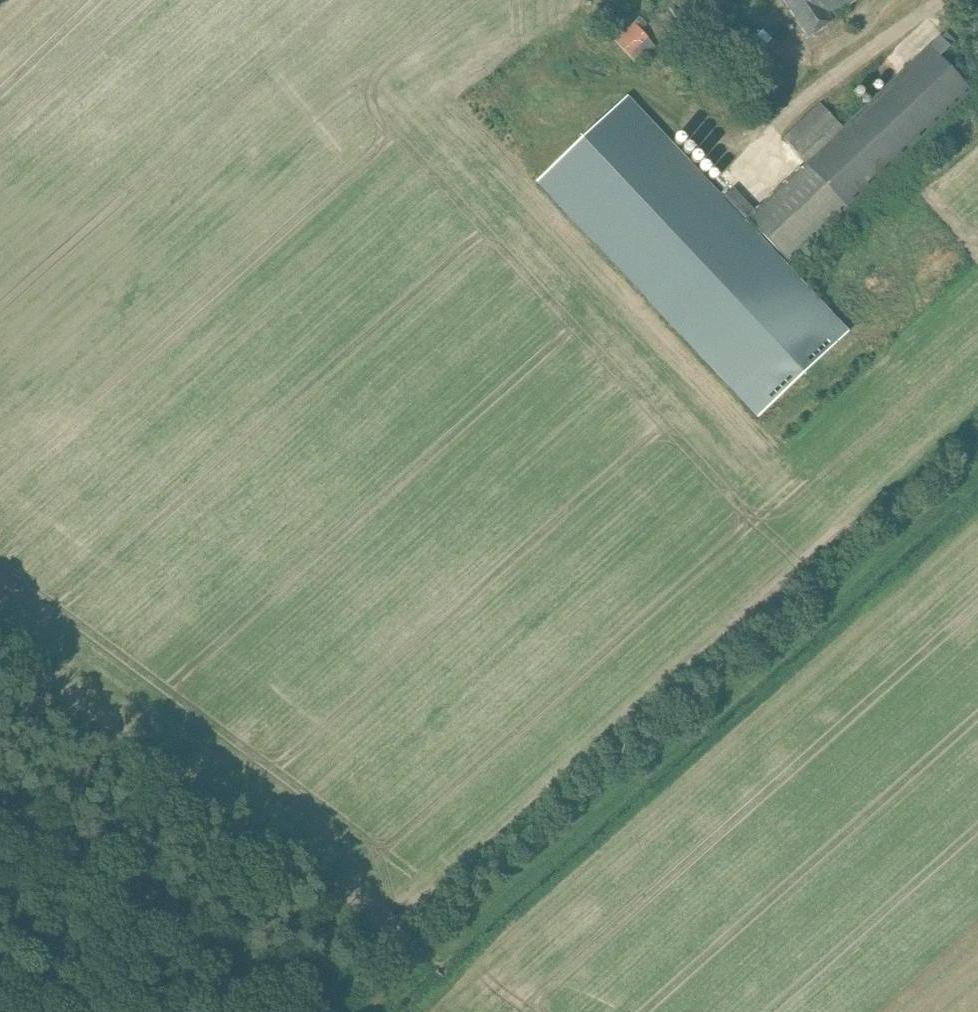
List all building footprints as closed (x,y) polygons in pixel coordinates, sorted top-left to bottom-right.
[(677,19),(704,0),(664,0),(677,19)] [(806,34),(830,19),(828,15),(851,0),(784,0),(806,34)] [(615,39),(637,64),(656,47),(634,22),(615,39)] [(941,36),(931,47),(844,129),(820,104),(784,138),(807,163),(755,211),(747,219),(748,219),(789,262),(848,207),(972,90),(941,57),(951,46),(941,36)] [(631,101),(541,186),(758,417),(849,332),(745,222),(748,219),(747,219),(755,211),(734,188),(723,198),(631,101)]
